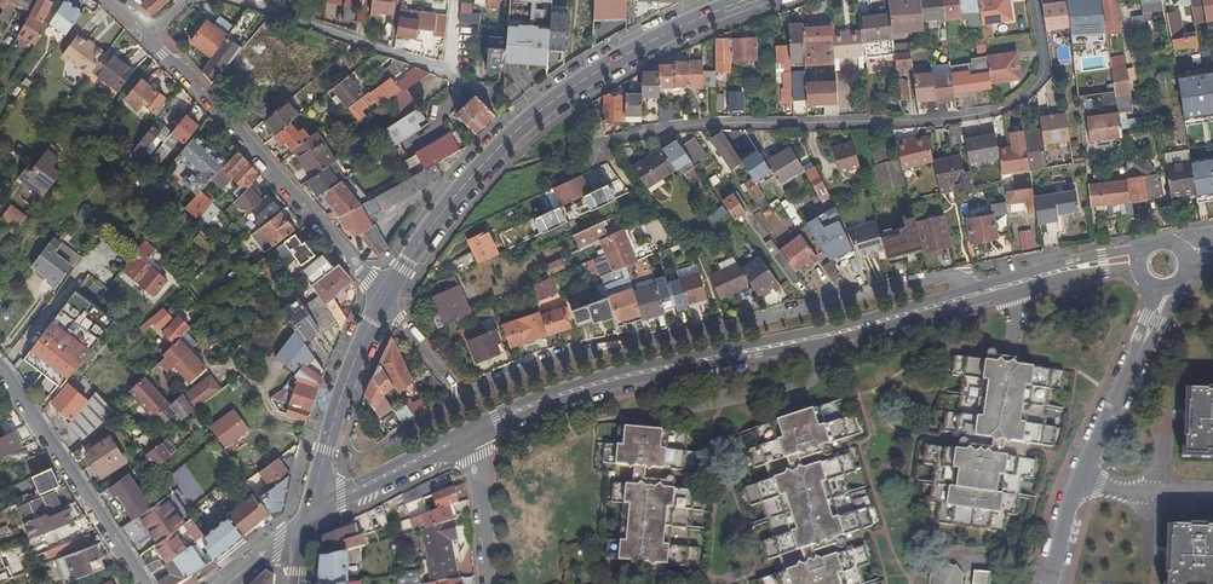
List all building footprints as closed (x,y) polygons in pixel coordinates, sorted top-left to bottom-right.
[(6,8),(0,19),(8,23),(18,4),(28,10),(33,0),(11,0),(6,8)] [(37,44),(50,25),(43,21),(55,0),(38,0),(19,34),(37,44)] [(50,25),(66,37),(84,12),(68,0),(66,0),(50,25)] [(142,7),(151,15),(154,12),(167,0),(135,0),(135,1),(142,6),(142,7)] [(315,9),(323,10),(324,0),(315,0),(315,9)] [(344,20),(354,21),(356,0),(346,0),(344,20)] [(370,15),(378,16),(379,8),(383,9),(383,11),(392,14),(394,0),(372,0),(370,15)] [(597,15),(626,16),(626,0),(597,0),(597,15)] [(683,0),(659,0),(659,2),(659,11),(671,6),(683,0)] [(889,14),(892,30),(907,29),(904,0),(888,0),(889,14)] [(924,27),(923,20),(920,0),(904,0),(907,29),(924,27)] [(923,20),(944,18),(942,0),(920,0),(923,20)] [(945,21),(962,19),(961,14),(959,0),(942,0),(944,18),(945,21)] [(969,18),(970,26),(982,24),(979,0),(959,0),(961,14),(968,14),(969,18)] [(982,24),(991,22),(1006,20),(1002,0),(979,0),(982,24)] [(1006,20),(1012,19),(1009,0),(1002,0),(1006,20)] [(1069,26),(1065,0),(1055,0),(1056,3),(1050,4),(1053,29),(1069,26)] [(1080,2),(1078,3),(1079,10),(1081,10),(1082,15),(1072,17),(1074,33),(1080,32),(1079,28),(1090,26),(1092,36),(1105,33),(1099,0),(1080,0),(1080,2)] [(1105,17),(1104,17),(1106,35),(1119,33),(1114,0),(1103,0),(1105,17)] [(1194,23),(1206,21),(1202,0),(1190,0),(1191,4),(1194,23)] [(1212,20),(1212,0),(1202,0),(1206,21),(1212,20)] [(460,12),(471,13),(472,3),(461,3),(460,12)] [(1050,4),(1042,5),(1046,30),(1053,29),(1050,4)] [(413,37),(414,28),(433,31),(435,31),(435,33),(444,35),(444,33),(445,23),(446,14),(400,7),(396,35),(413,37)] [(258,13),(246,9),(233,27),(243,34),(258,13)] [(367,10),(358,9),(357,21),(365,22),(367,10)] [(471,13),(460,12),(459,22),(478,23),(479,14),(471,13)] [(550,27),(548,49),(564,50),(567,14),(551,13),(550,27)] [(1173,50),(1197,47),(1195,32),(1184,34),(1185,39),(1180,40),(1179,36),(1182,35),(1178,13),(1167,15),(1173,50)] [(860,39),(892,36),(892,30),(889,14),(870,16),(869,14),(859,15),(860,31),(860,39)] [(1144,24),(1143,15),(1132,16),(1135,33),(1145,32),(1145,29),(1144,24)] [(200,53),(209,60),(226,36),(233,27),(219,16),(212,25),(206,21),(191,42),(202,49),(200,53)] [(984,37),(984,40),(994,38),(991,22),(982,24),(984,37)] [(508,28),(504,62),(547,66),(548,49),(550,27),(508,24),(508,28)] [(788,26),(790,61),(804,60),(803,39),(803,25),(788,26)] [(846,56),(861,55),(860,39),(860,31),(845,33),(846,56)] [(845,33),(832,34),(832,41),(834,57),(846,56),(845,33)] [(63,56),(89,76),(93,72),(106,54),(96,46),(93,47),(78,36),(63,56)] [(202,69),(215,79),(242,48),(241,47),(239,49),(228,41),(230,39),(226,36),(209,60),(202,69)] [(984,37),(975,39),(978,55),(987,54),(984,40),(984,37)] [(730,39),(731,61),(755,60),(754,38),(730,39)] [(715,62),(731,61),(730,39),(714,40),(715,62)] [(805,66),(818,64),(834,63),(834,57),(832,41),(806,43),(806,39),(803,39),(804,60),(804,63),(805,66)] [(268,97),(290,78),(267,53),(271,49),(264,40),(242,59),(259,78),(254,82),(268,97)] [(867,44),(870,57),(889,53),(887,40),(867,44)] [(910,52),(909,43),(893,45),(894,54),(910,52)] [(783,112),(793,111),(792,101),(790,73),(789,62),(789,63),(788,45),(776,46),(777,63),(783,63),(785,91),(783,91),(782,95),(783,112)] [(136,72),(109,51),(106,54),(93,72),(120,92),(136,72)] [(912,65),(910,52),(894,54),(900,101),(908,99),(910,98),(907,81),(902,78),(901,70),(904,69),(904,66),(912,65)] [(1011,53),(1016,79),(1021,79),(1017,52),(1011,53)] [(987,57),(991,83),(1016,79),(1011,53),(987,57)] [(1108,93),(1114,93),(1108,54),(1103,55),(1108,93)] [(972,90),(991,88),(991,83),(987,57),(972,59),(972,63),(968,64),(972,90)] [(1123,58),(1110,60),(1111,67),(1124,65),(1123,58)] [(378,74),(383,81),(407,63),(395,60),(393,64),(378,74)] [(731,61),(715,62),(715,72),(730,71),(731,61)] [(674,66),(659,66),(659,72),(659,87),(672,88),(673,90),(679,90),(679,87),(689,87),(689,62),(674,63),(674,66)] [(689,87),(715,87),(715,72),(703,72),(702,62),(689,62),(689,87)] [(806,80),(808,80),(817,80),(819,79),(818,64),(805,66),(806,80)] [(972,90),(968,64),(952,66),(955,92),(972,90)] [(1117,107),(1118,112),(1131,110),(1126,81),(1133,79),(1131,68),(1124,69),(1124,65),(1111,67),(1115,93),(1117,107)] [(398,90),(400,89),(402,91),(406,89),(429,72),(419,68),(415,67),(392,82),(389,78),(369,93),(370,94),(356,104),(355,102),(348,107),(358,121),(365,116),(361,110),(375,100),(378,105),(388,97),(389,97),(393,94),(398,90)] [(642,97),(659,97),(659,87),(659,72),(642,72),(642,95),(642,97)] [(936,101),(938,100),(935,75),(933,75),(933,72),(913,74),(917,100),(936,98),(936,101)] [(806,100),(805,73),(790,73),(792,101),(806,100)] [(938,100),(956,99),(952,73),(935,75),(938,100)] [(346,105),(362,93),(347,76),(332,88),(336,93),(331,97),(334,101),(336,103),(341,99),(346,105)] [(143,79),(127,99),(141,110),(145,104),(155,113),(166,98),(143,79)] [(817,80),(808,80),(809,98),(818,98),(817,80)] [(402,91),(391,99),(403,117),(417,108),(418,107),(406,89),(402,91)] [(729,89),(730,110),(742,110),(741,92),(732,92),(732,89),(729,89)] [(1115,93),(1114,93),(1109,94),(1111,108),(1117,107),(1115,93)] [(624,116),(641,116),(642,97),(642,95),(625,95),(625,97),(624,116)] [(494,114),(476,96),(456,115),(475,133),(483,124),(494,114)] [(624,116),(625,97),(603,96),(592,103),(590,140),(604,137),(602,121),(605,122),(605,125),(609,125),(609,122),(624,122),(624,116)] [(264,119),(276,133),(289,123),(299,115),(287,101),(264,119)] [(668,106),(659,106),(659,123),(675,121),(675,102),(668,102),(668,106)] [(1169,113),(1168,104),(1158,105),(1159,114),(1169,113)] [(403,117),(381,131),(391,147),(427,123),(417,108),(403,117)] [(1090,141),(1121,136),(1120,129),(1118,113),(1087,117),(1090,141)] [(1068,141),(1065,114),(1054,116),(1054,115),(1039,117),(1044,145),(1068,141)] [(199,126),(186,116),(151,160),(159,166),(180,139),(185,144),(199,126)] [(166,128),(157,121),(135,149),(126,161),(131,165),(136,158),(134,157),(138,151),(141,154),(143,151),(145,153),(166,128)] [(945,125),(947,133),(962,130),(960,122),(958,123),(945,125)] [(276,133),(273,136),(280,144),(286,139),(293,149),(309,137),(302,129),(297,133),(289,123),(276,133)] [(415,154),(424,170),(464,147),(455,131),(415,154)] [(998,149),(1002,174),(1029,169),(1024,131),(1010,133),(1012,147),(998,149)] [(312,176),(335,161),(315,132),(309,137),(293,149),(312,176)] [(731,169),(742,162),(741,161),(722,132),(712,139),(722,154),(721,155),(731,169)] [(1040,133),(1025,135),(1026,146),(1030,171),(1046,169),(1040,133)] [(905,138),(896,140),(902,168),(933,160),(927,135),(913,138),(913,140),(906,142),(905,138)] [(185,182),(199,194),(201,192),(214,177),(225,166),(216,158),(218,156),(195,137),(178,157),(195,172),(185,182)] [(675,138),(661,148),(667,156),(675,168),(677,171),(680,176),(694,165),(694,164),(681,147),(675,138)] [(694,138),(681,147),(694,164),(706,156),(694,138)] [(1211,139),(1211,141),(1209,142),(1212,168),(1207,169),(1205,160),(1204,160),(1209,190),(1212,190),(1212,138),(1211,139)] [(894,187),(895,191),(907,188),(902,168),(896,140),(871,146),(881,190),(894,187)] [(840,173),(860,167),(853,143),(832,149),(840,173)] [(378,169),(397,157),(391,147),(371,160),(378,169)] [(766,163),(779,183),(802,168),(790,147),(782,152),(783,155),(778,158),(777,156),(766,163)] [(633,167),(647,187),(675,168),(667,156),(661,148),(633,167)] [(742,162),(745,167),(753,179),(755,182),(771,171),(757,150),(741,161),(742,162)] [(21,176),(46,195),(61,175),(53,169),(59,160),(47,151),(36,166),(31,162),(21,176)] [(1164,155),(1165,165),(1190,161),(1189,151),(1164,155)] [(225,166),(214,177),(219,181),(220,180),(228,188),(236,179),(250,165),(243,157),(239,152),(225,166)] [(973,186),(971,171),(964,172),(961,157),(952,159),(957,189),(973,186)] [(307,179),(317,195),(321,193),(340,180),(353,172),(352,171),(348,174),(338,159),(335,161),(312,176),(307,179)] [(934,162),(941,193),(957,189),(952,159),(934,162)] [(1159,194),(1158,193),(1156,181),(1155,174),(1145,160),(1132,162),(1132,160),(1125,160),(1128,181),(1132,202),(1145,200),(1145,197),(1159,194)] [(1209,190),(1204,160),(1191,163),(1196,193),(1209,190)] [(1165,165),(1170,197),(1196,193),(1191,163),(1190,161),(1165,165)] [(250,165),(236,179),(242,185),(237,190),(242,196),(250,188),(253,185),(259,178),(254,173),(256,172),(250,165)] [(815,167),(805,172),(815,190),(827,211),(835,206),(815,167)] [(675,168),(647,187),(651,194),(664,185),(662,181),(677,171),(675,168)] [(581,176),(545,193),(553,210),(589,193),(581,176)] [(422,187),(411,177),(361,205),(338,218),(353,236),(359,233),(382,259),(389,249),(374,225),(372,226),(368,219),(422,187)] [(748,190),(758,205),(767,200),(755,182),(753,179),(741,186),(745,192),(748,190)] [(333,212),(338,218),(361,205),(340,180),(321,193),(335,209),(334,210),(333,212)] [(1128,181),(1088,185),(1091,206),(1108,204),(1109,216),(1114,216),(1113,204),(1126,203),(1127,216),(1134,215),(1132,202),(1128,181)] [(255,194),(259,190),(253,185),(250,188),(255,194)] [(265,198),(259,190),(255,194),(250,188),(242,196),(238,200),(249,212),(252,209),(265,198)] [(895,191),(897,198),(906,196),(908,203),(911,202),(910,199),(907,188),(895,191)] [(1033,188),(1007,192),(1009,204),(1011,203),(1012,213),(1026,211),(1025,202),(1027,201),(1029,212),(1036,211),(1034,197),(1033,188)] [(1038,223),(1049,221),(1048,216),(1057,214),(1079,211),(1076,190),(1034,197),(1036,211),(1038,223)] [(735,191),(722,201),(735,218),(745,211),(741,206),(744,203),(735,191)] [(194,199),(208,210),(213,203),(201,192),(199,194),(194,199)] [(280,208),(268,195),(265,198),(252,209),(261,219),(257,222),(260,225),(280,208)] [(906,196),(897,198),(887,201),(893,226),(915,221),(911,202),(908,203),(906,196)] [(803,221),(788,198),(781,203),(796,226),(803,221)] [(208,210),(194,199),(185,209),(199,221),(202,217),(208,210)] [(767,200),(758,205),(761,210),(770,205),(767,200)] [(208,223),(221,209),(215,201),(213,203),(208,210),(202,217),(208,223)] [(13,203),(2,218),(9,224),(14,218),(23,225),(28,218),(30,216),(13,203)] [(993,215),(968,219),(971,241),(972,242),(1011,235),(1006,204),(992,206),(993,215)] [(718,208),(704,218),(708,223),(721,214),(718,208)] [(968,219),(966,210),(961,211),(967,242),(971,241),(968,219)] [(296,231),(281,212),(252,234),(266,253),(296,231)] [(839,249),(850,243),(839,220),(833,223),(827,212),(806,225),(830,260),(841,255),(839,249)] [(1175,227),(1173,212),(1163,214),(1166,228),(1175,227)] [(30,216),(37,221),(40,219),(32,213),(30,216)] [(943,215),(918,221),(924,251),(934,249),(935,253),(942,252),(941,247),(950,245),(943,215)] [(574,235),(578,245),(591,239),(592,241),(603,236),(604,238),(623,229),(624,229),(621,223),(612,226),(606,232),(604,226),(608,224),(606,220),(574,235)] [(869,256),(878,254),(885,252),(876,221),(846,230),(860,259),(869,256)] [(626,266),(637,261),(623,229),(604,238),(600,240),(606,253),(613,271),(626,266)] [(469,240),(472,248),(490,239),(487,232),(469,240)] [(202,233),(195,242),(207,253),(215,244),(202,233)] [(58,250),(65,242),(56,235),(32,266),(39,271),(42,267),(52,275),(48,281),(56,287),(73,263),(58,250)] [(269,255),(276,265),(292,252),(302,265),(316,255),(305,241),(303,243),(296,235),(269,255)] [(779,251),(795,272),(808,262),(810,265),(818,259),(800,235),(779,251)] [(1032,235),(1021,237),(1024,249),(1034,247),(1032,235)] [(146,239),(122,270),(155,297),(168,281),(145,262),(157,247),(146,239)] [(472,248),(480,263),(498,255),(490,239),(472,248)] [(247,245),(244,240),(237,246),(240,250),(247,245)] [(779,251),(771,240),(765,244),(774,256),(774,257),(794,284),(800,279),(795,272),(779,251)] [(82,255),(65,242),(58,250),(73,263),(76,264),(82,255)] [(853,249),(850,243),(839,249),(841,255),(853,249)] [(18,250),(17,249),(15,253),(7,247),(0,256),(0,275),(12,258),(15,260),(21,252),(18,250)] [(594,258),(601,277),(613,271),(606,253),(594,258)] [(335,269),(323,255),(305,270),(315,283),(335,269)] [(642,319),(665,311),(664,310),(655,279),(648,256),(637,261),(626,266),(642,319)] [(781,287),(758,256),(741,269),(751,284),(754,283),(760,292),(767,287),(769,290),(772,288),(774,291),(781,287)] [(741,269),(737,263),(737,264),(732,257),(718,264),(720,268),(718,269),(719,271),(710,275),(721,298),(751,284),(741,269)] [(561,259),(545,266),(549,275),(565,267),(561,259)] [(840,276),(831,262),(824,266),(833,280),(840,276)] [(320,296),(328,310),(337,303),(334,298),(336,296),(337,297),(345,291),(344,290),(353,281),(347,273),(339,265),(335,269),(315,283),(313,285),(320,296)] [(601,277),(608,297),(618,327),(642,319),(626,266),(613,271),(601,277)] [(699,273),(679,279),(680,281),(686,301),(686,303),(698,300),(698,297),(705,295),(706,298),(707,297),(699,273)] [(445,324),(472,312),(455,275),(438,283),(442,292),(450,288),(451,290),(433,297),(440,312),(436,314),(435,316),(435,318),(438,326),(445,324)] [(721,298),(710,275),(709,276),(720,298),(721,298)] [(673,305),(675,304),(686,301),(680,281),(669,284),(670,286),(668,286),(665,276),(655,279),(664,310),(674,307),(673,305)] [(531,286),(536,301),(557,292),(552,277),(531,286)] [(117,318),(78,288),(24,360),(61,388),(117,318)] [(579,303),(581,308),(596,302),(600,301),(597,294),(586,298),(586,300),(579,303)] [(322,332),(336,322),(328,310),(320,296),(305,307),(321,330),(322,332)] [(600,301),(596,302),(602,319),(605,318),(607,326),(608,325),(612,335),(620,332),(618,327),(608,297),(600,301)] [(305,307),(300,300),(282,312),(304,342),(306,341),(308,344),(317,337),(315,334),(321,330),(305,307)] [(686,301),(675,304),(677,310),(687,307),(686,303),(686,301)] [(541,315),(547,335),(570,327),(564,308),(541,315)] [(580,308),(571,311),(576,325),(585,321),(580,308)] [(151,320),(150,319),(140,327),(144,332),(153,324),(159,331),(173,320),(164,309),(151,320)] [(541,315),(540,312),(502,324),(510,347),(547,335),(541,315)] [(186,332),(193,325),(182,314),(166,330),(177,341),(178,340),(186,332)] [(478,329),(465,335),(477,363),(500,353),(495,341),(499,339),(495,330),(485,334),(481,325),(477,327),(478,329)] [(464,332),(465,335),(478,329),(477,327),(464,332)] [(178,340),(199,362),(203,359),(193,348),(197,344),(186,332),(178,340)] [(398,392),(413,381),(406,368),(392,337),(386,348),(380,363),(398,392)] [(166,357),(160,362),(168,372),(174,366),(192,384),(199,378),(197,376),(202,370),(204,372),(207,370),(199,362),(178,340),(177,341),(174,344),(166,352),(163,355),(166,357)] [(166,352),(174,344),(170,340),(162,348),(166,352)] [(1034,480),(1037,461),(1024,459),(1026,444),(1054,448),(1057,429),(1045,428),(1050,389),(1062,391),(1064,373),(1019,366),(1019,364),(1016,364),(1017,359),(996,356),(996,354),(995,352),(993,350),(991,350),(990,350),(988,351),(987,352),(987,353),(986,355),(987,357),(989,360),(988,362),(953,357),(951,375),(963,377),(957,416),(946,414),(943,433),(963,435),(962,440),(959,441),(958,443),(958,445),(958,447),(961,449),(960,450),(925,445),(922,464),(935,466),(930,504),(939,505),(936,524),(1004,534),(1008,515),(1016,516),(1021,478),(1034,480)] [(402,422),(403,423),(414,416),(405,402),(398,392),(380,363),(377,367),(373,377),(394,409),(402,422)] [(304,364),(295,376),(298,379),(296,382),(298,385),(300,381),(319,389),(323,378),(304,364)] [(130,391),(156,418),(171,405),(144,377),(130,391)] [(365,395),(380,417),(389,431),(390,432),(403,423),(402,422),(394,409),(373,377),(369,386),(365,395)] [(195,411),(221,391),(211,378),(185,396),(195,411)] [(298,385),(297,389),(295,392),(285,388),(271,398),(310,411),(319,389),(300,381),(298,385)] [(115,413),(111,408),(96,391),(88,401),(68,384),(53,403),(72,419),(68,424),(83,440),(115,413)] [(1208,392),(1208,390),(1190,389),(1190,403),(1188,403),(1187,421),(1187,438),(1185,438),(1184,454),(1206,455),(1206,451),(1212,452),(1212,392),(1208,392)] [(156,418),(155,419),(160,425),(174,414),(182,424),(196,412),(195,411),(185,396),(183,393),(171,405),(156,418)] [(414,416),(416,418),(428,410),(420,394),(405,402),(414,416)] [(271,398),(270,398),(279,411),(307,421),(308,415),(310,411),(271,398)] [(859,433),(854,416),(841,420),(835,402),(753,429),(759,446),(747,450),(753,468),(766,464),(771,479),(743,488),(749,506),(761,502),(773,538),(761,542),(767,560),(780,556),(785,572),(758,581),(759,583),(864,583),(858,568),(871,564),(865,546),(838,555),(836,548),(839,549),(841,549),(842,548),(844,546),(844,543),(843,541),(841,539),(840,537),(873,526),(867,507),(855,511),(843,475),(856,471),(850,453),(825,461),(823,455),(826,456),(827,456),(829,456),(831,455),(832,454),(832,451),(832,450),(830,448),(828,447),(827,444),(859,433)] [(249,429),(234,410),(210,428),(225,447),(249,429)] [(641,428),(619,427),(623,427),(621,446),(618,445),(609,444),(608,464),(617,465),(615,483),(614,503),(623,504),(626,504),(623,541),(620,541),(612,540),(610,560),(698,567),(699,547),(687,546),(684,544),(687,509),(690,509),(698,509),(699,490),(671,488),(664,487),(665,469),(672,469),(696,471),(697,453),(687,451),(686,451),(682,449),(683,432),(641,428)] [(146,428),(136,437),(145,445),(155,436),(146,428)] [(21,448),(13,432),(0,438),(0,458),(21,448)] [(104,476),(125,461),(109,438),(86,454),(93,463),(94,462),(104,476)] [(156,469),(178,450),(168,439),(147,457),(156,469)] [(18,468),(32,461),(29,453),(14,459),(18,468)] [(282,463),(278,459),(257,474),(259,477),(261,475),(267,483),(278,475),(282,481),(291,474),(295,458),(291,457),(282,463)] [(30,494),(32,498),(59,486),(52,468),(32,477),(38,491),(30,494)] [(672,476),(672,469),(665,469),(664,487),(671,488),(671,485),(673,485),(675,484),(676,482),(676,481),(675,478),(674,477),(672,476)] [(138,515),(151,507),(128,474),(107,489),(129,521),(138,515)] [(291,474),(282,481),(259,498),(270,513),(271,515),(283,512),(287,491),(291,474)] [(429,507),(431,513),(453,505),(458,504),(453,488),(433,495),(435,500),(434,502),(433,503),(433,505),(429,507)] [(61,508),(58,503),(57,500),(53,492),(43,496),(29,502),(30,504),(21,508),(27,522),(39,517),(61,508)] [(165,497),(184,524),(191,519),(186,512),(172,492),(165,497)] [(239,545),(245,539),(242,536),(270,513),(259,498),(255,493),(204,536),(209,543),(205,547),(216,563),(239,545)] [(151,507),(138,515),(157,543),(174,532),(183,525),(184,524),(165,497),(151,507)] [(453,520),(457,518),(453,505),(431,513),(423,515),(413,519),(417,531),(422,529),(427,528),(453,520)] [(26,522),(33,538),(73,521),(67,510),(40,520),(39,517),(27,522),(26,522)] [(242,536),(245,539),(273,517),(271,515),(270,513),(242,536)] [(74,521),(80,534),(93,529),(88,522),(84,516),(74,521)] [(183,525),(196,542),(204,536),(191,519),(184,524),(183,525)] [(457,536),(453,520),(427,528),(422,529),(433,583),(458,580),(449,538),(457,536)] [(1208,526),(1207,528),(1203,528),(1190,528),(1190,526),(1172,525),(1172,538),(1170,538),(1169,575),(1167,575),(1167,583),(1212,583),(1212,526),(1208,526)] [(328,547),(349,540),(347,532),(351,531),(350,527),(324,537),(324,540),(323,548),(328,547)] [(167,563),(185,549),(174,532),(157,543),(154,545),(167,563)] [(86,536),(44,552),(46,557),(71,547),(72,552),(90,545),(87,540),(91,538),(90,535),(86,537),(86,536)] [(322,553),(322,558),(327,558),(333,556),(361,548),(365,547),(361,536),(349,540),(328,547),(323,548),(322,553)] [(197,543),(191,548),(204,567),(211,562),(197,543)] [(96,545),(58,560),(66,583),(104,568),(100,558),(101,558),(96,545)] [(191,548),(190,546),(185,549),(167,563),(173,572),(157,583),(158,583),(178,583),(191,575),(204,567),(191,548)] [(347,563),(361,563),(361,548),(333,556),(327,558),(322,558),(320,572),(319,583),(348,583),(347,563)] [(151,574),(163,566),(158,560),(147,568),(151,574)] [(938,568),(936,569),(933,572),(932,574),(931,579),(931,583),(960,583),(960,581),(960,577),(959,574),(958,572),(956,569),(953,567),(949,566),(944,565),(942,566),(938,568)] [(8,579),(3,566),(0,567),(0,582),(8,579)] [(251,583),(274,583),(274,575),(267,571),(251,583)] [(992,573),(975,571),(974,583),(991,583),(992,573)] [(397,576),(398,583),(421,583),(419,573),(397,576)] [(196,583),(191,575),(178,583),(196,583)]
